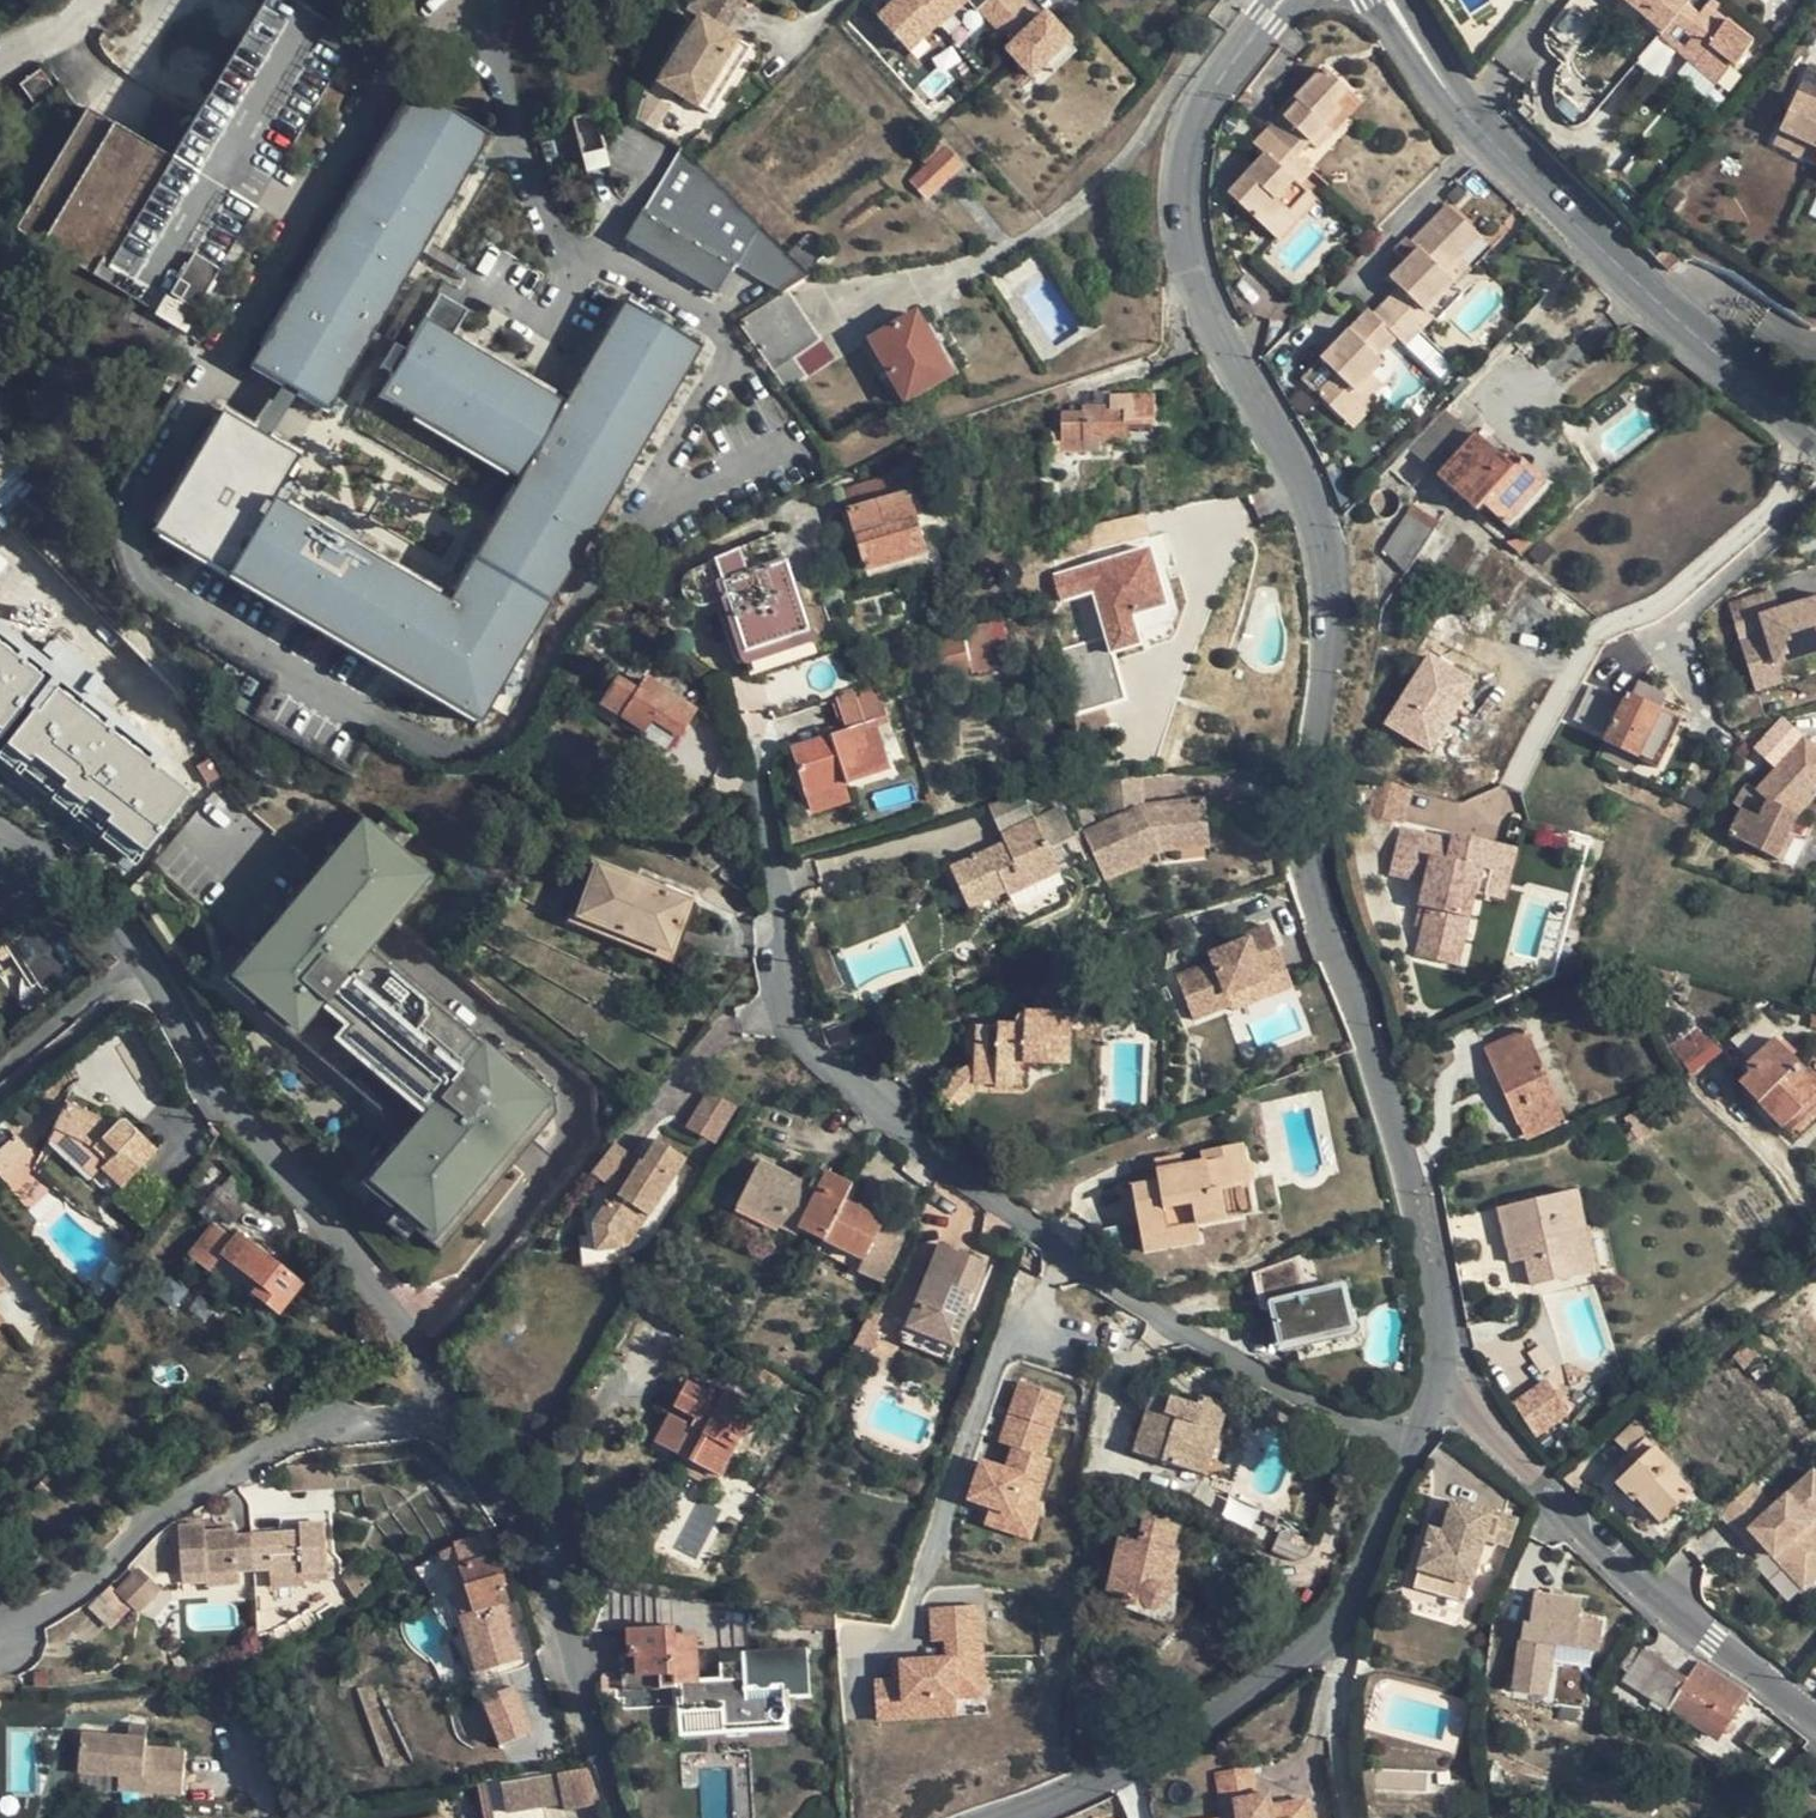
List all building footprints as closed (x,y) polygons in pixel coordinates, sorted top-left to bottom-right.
[(18,228),(177,327),(355,41),(289,0),(265,0),(168,156),(92,109),(18,228)] [(699,19),(719,32),(726,36),(748,2),(743,0),(710,0),(699,19)] [(879,19),(910,52),(967,2),(977,12),(979,10),(1013,45),(1008,50),(1032,77),(1046,64),(1069,43),(1071,41),(1046,14),(1028,32),(1021,24),(1034,12),(1021,0),(901,0),(879,19)] [(1646,20),(1650,15),(1633,0),(1623,0),(1646,20)] [(1650,15),(1646,20),(1644,23),(1661,38),(1686,8),(1688,5),(1682,0),(1633,0),(1650,15)] [(1698,20),(1686,8),(1661,38),(1718,84),(1734,64),(1735,65),(1751,43),(1726,23),(1706,9),(1698,20)] [(709,111),(738,65),(711,47),(719,32),(699,19),(661,80),(709,111)] [(726,36),(719,32),(711,47),(738,65),(747,50),(726,36)] [(1069,43),(1046,64),(1054,73),(1077,52),(1069,43)] [(1794,92),(1807,98),(1815,79),(1815,67),(1807,63),(1794,92)] [(57,89),(41,67),(20,82),(35,104),(57,89)] [(1319,153),(1334,138),(1328,131),(1344,115),(1338,110),(1352,96),(1329,75),(1273,132),(1301,160),(1313,147),(1319,153)] [(1807,98),(1794,92),(1778,128),(1815,146),(1815,79),(1807,98)] [(414,90),(251,365),(282,384),(296,392),(328,411),(489,138),(414,90)] [(1364,108),(1352,96),(1338,110),(1344,115),(1350,122),(1364,108)] [(609,165),(595,113),(573,119),(586,170),(609,165)] [(1350,122),(1344,115),(1328,131),(1334,138),(1350,122)] [(1815,159),(1815,158),(1815,146),(1778,128),(1772,143),(1814,163),(1815,159)] [(742,137),(734,129),(724,140),(732,148),(742,137)] [(1285,212),(1292,219),(1312,198),(1301,187),(1315,174),(1301,160),(1273,132),(1257,148),(1267,159),(1231,196),(1266,231),(1285,212)] [(939,141),(921,158),(928,166),(913,179),(929,196),(962,166),(939,141)] [(735,266),(782,294),(810,275),(806,271),(787,253),(699,165),(688,154),(682,151),(629,241),(718,293),(735,266)] [(1330,189),(1315,174),(1301,187),(1312,198),(1316,203),(1330,189)] [(1426,309),(1454,281),(1449,273),(1463,258),(1484,237),(1449,204),(1414,241),(1420,247),(1408,259),(1392,275),(1402,285),(1426,309)] [(1297,224),(1292,219),(1285,212),(1266,231),(1279,242),(1297,224)] [(783,222),(776,229),(785,240),(792,232),(783,222)] [(806,233),(787,253),(806,271),(825,252),(806,233)] [(1396,247),(1408,259),(1420,247),(1414,241),(1408,236),(1396,247)] [(1689,251),(1677,240),(1659,257),(1672,268),(1683,257),(1689,251)] [(1706,267),(1689,251),(1683,257),(1687,260),(1694,261),(1706,267)] [(1469,266),(1463,258),(1449,273),(1454,281),(1469,266)] [(1433,315),(1426,309),(1402,285),(1390,298),(1421,327),(1433,315)] [(793,359),(819,340),(788,294),(743,321),(789,388),(805,377),(793,359)] [(1361,389),(1375,375),(1391,360),(1384,352),(1401,335),(1408,341),(1421,327),(1390,298),(1377,311),(1372,308),(1327,355),(1341,370),(1322,389),(1346,414),(1366,393),(1361,389)] [(564,404),(424,321),(423,321),(377,398),(519,482),(472,562),(549,608),(702,348),(625,302),(564,404)] [(918,318),(876,342),(906,399),(949,375),(918,318)] [(831,358),(819,340),(793,359),(805,377),(831,358)] [(1383,385),(1375,375),(1361,389),(1366,393),(1346,414),(1355,424),(1377,402),(1372,396),(1383,385)] [(266,441),(296,392),(282,384),(252,432),(266,441)] [(1112,410),(1103,409),(1101,436),(1107,436),(1122,436),(1123,421),(1152,422),(1153,399),(1146,398),(1146,387),(1113,386),(1112,396),(1112,410)] [(1112,396),(1104,395),(1103,409),(1112,410),(1112,396)] [(1067,416),(1067,452),(1089,453),(1089,436),(1101,436),(1103,409),(1097,409),(1088,409),(1087,407),(1073,407),(1073,415),(1067,416)] [(1472,436),(1460,425),(1445,410),(1389,467),(1412,487),(1432,466),(1438,472),(1472,436)] [(481,724),(549,608),(472,562),(446,605),(273,504),(299,460),(266,441),(252,432),(221,415),(153,531),(481,724)] [(1515,468),(1502,457),(1475,433),(1472,436),(1438,472),(1478,508),(1485,502),(1509,524),(1545,482),(1522,460),(1515,468)] [(1089,453),(1099,453),(1101,436),(1089,436),(1089,453)] [(1099,453),(1106,453),(1107,436),(1101,436),(1099,453)] [(1052,444),(1042,444),(1042,453),(1051,453),(1052,444)] [(1510,449),(1502,457),(1515,468),(1522,460),(1510,449)] [(904,475),(847,490),(868,568),(925,554),(904,475)] [(944,478),(946,495),(960,493),(959,475),(944,478)] [(1448,538),(1407,510),(1383,547),(1404,572),(1392,594),(1407,605),(1448,538)] [(1142,515),(1092,526),(1080,528),(1084,549),(1146,537),(1142,515)] [(777,531),(690,568),(684,579),(683,590),(685,597),(689,601),(694,604),(702,606),(725,595),(751,672),(814,652),(777,531)] [(1133,617),(1166,606),(1149,549),(1055,576),(1062,602),(1095,594),(1107,637),(1056,652),(1075,712),(1105,704),(1123,699),(1110,654),(1140,645),(1137,633),(1133,617)] [(1726,600),(1732,621),(1759,613),(1765,633),(1739,640),(1754,689),(1781,681),(1775,663),(1815,650),(1815,595),(1779,606),(1774,587),(1726,600)] [(1171,622),(1166,606),(1133,617),(1137,633),(1171,622)] [(1000,620),(990,623),(1000,667),(1011,664),(1000,620)] [(193,790),(69,695),(79,682),(0,622),(0,756),(139,861),(193,790)] [(1000,667),(990,623),(963,629),(963,632),(936,638),(943,666),(970,662),(974,673),(1000,667)] [(1383,726),(1435,752),(1475,677),(1424,650),(1383,726)] [(694,709),(646,678),(637,692),(617,680),(603,703),(645,730),(642,736),(665,752),(694,709)] [(1620,700),(1589,685),(1573,718),(1605,734),(1602,737),(1656,764),(1678,720),(1659,711),(1659,708),(1625,692),(1620,700)] [(890,693),(881,695),(886,710),(894,708),(890,693)] [(890,727),(886,710),(881,695),(843,705),(852,736),(878,729),(890,727)] [(1111,723),(1105,704),(1075,712),(1072,714),(1078,733),(1111,723)] [(793,750),(804,798),(844,788),(890,776),(878,729),(852,736),(793,750)] [(1729,836),(1775,858),(1788,831),(1797,814),(1813,795),(1808,791),(1815,783),(1815,750),(1803,738),(1756,791),(1762,797),(1767,801),(1759,818),(1753,815),(1742,809),(1729,836)] [(1143,806),(1140,776),(1104,779),(1108,821),(1143,806)] [(847,806),(844,788),(804,798),(808,815),(847,806)] [(1025,796),(990,806),(1003,836),(1036,820),(1025,796)] [(1767,801),(1762,797),(1753,815),(1759,818),(1767,801)] [(1084,831),(1101,872),(1140,855),(1156,849),(1208,843),(1205,800),(1166,804),(1166,810),(1154,812),(1154,805),(1143,806),(1108,821),(1084,831)] [(1166,804),(1154,805),(1154,812),(1166,810),(1166,804)] [(1048,845),(1075,832),(1064,808),(1036,820),(1048,845)] [(379,1071),(424,1110),(360,1182),(439,1252),(558,1118),(557,1099),(516,1064),(508,1074),(371,953),(440,875),(370,814),(227,976),(360,1092),(379,1071)] [(1036,820),(1003,836),(1006,843),(953,869),(969,905),(1004,889),(1007,894),(1059,869),(1048,845),(1036,820)] [(1449,841),(1451,833),(1398,821),(1397,829),(1433,837),(1449,841)] [(1414,950),(1455,959),(1478,860),(1491,863),(1497,836),(1452,826),(1451,833),(1449,841),(1433,837),(1424,874),(1418,900),(1426,902),(1414,950)] [(1388,866),(1424,874),(1433,837),(1397,829),(1388,866)] [(1781,860),(1793,834),(1788,831),(1775,858),(1781,860)] [(1144,865),(1140,855),(1101,872),(1105,881),(1144,865)] [(688,899),(598,863),(577,915),(666,952),(688,899)] [(51,993),(75,975),(33,918),(2,941),(35,986),(42,982),(51,993)] [(1214,954),(1176,968),(1192,1011),(1229,997),(1225,985),(1262,971),(1285,963),(1268,919),(1245,927),(1247,933),(1228,940),(1210,946),(1214,954)] [(1228,940),(1226,934),(1208,941),(1210,946),(1228,940)] [(1269,988),(1291,980),(1285,963),(1262,971),(1269,988)] [(1674,973),(1658,969),(1660,980),(1674,984),(1674,973)] [(954,1036),(968,1066),(976,1063),(976,1086),(1024,1088),(1026,1061),(1070,1061),(1072,1005),(1042,1003),(1041,1011),(1028,1011),(1020,1015),(1013,1023),(998,1023),(995,1026),(975,1026),(954,1036)] [(874,1024),(868,1010),(825,1027),(831,1041),(874,1024)] [(1732,1040),(1749,1059),(1744,1064),(1750,1071),(1740,1081),(1780,1125),(1815,1092),(1815,1087),(1797,1066),(1798,1063),(1777,1039),(1782,1035),(1761,1013),(1732,1040)] [(1695,1024),(1671,1041),(1691,1068),(1720,1048),(1695,1024)] [(1485,1048),(1519,1124),(1560,1106),(1527,1029),(1485,1048)] [(976,1087),(976,1086),(976,1063),(968,1066),(958,1069),(936,1098),(956,1113),(976,1087)] [(360,1092),(405,1132),(424,1110),(379,1071),(360,1092)] [(709,1092),(689,1125),(713,1139),(732,1106),(709,1092)] [(105,1160),(100,1165),(119,1184),(154,1149),(123,1118),(118,1118),(114,1119),(110,1123),(65,1101),(52,1128),(85,1143),(105,1160)] [(1653,1102),(1641,1108),(1655,1130),(1665,1125),(1653,1102)] [(1567,1123),(1560,1106),(1519,1124),(1525,1140),(1567,1123)] [(1655,1130),(1641,1108),(1626,1116),(1634,1129),(1640,1139),(1655,1130)] [(88,1176),(100,1165),(105,1160),(85,1143),(52,1128),(46,1139),(88,1176)] [(1632,1143),(1640,1139),(1634,1129),(1627,1132),(1632,1143)] [(29,1154),(11,1136),(0,1146),(0,1179),(29,1154)] [(639,1161),(637,1159),(604,1202),(601,1199),(586,1221),(587,1232),(588,1248),(616,1246),(618,1246),(617,1227),(633,1206),(643,1215),(682,1159),(654,1140),(639,1161)] [(613,1140),(589,1170),(604,1181),(628,1152),(613,1140)] [(1205,1161),(1183,1165),(1155,1170),(1157,1183),(1132,1187),(1138,1222),(1164,1218),(1167,1230),(1196,1224),(1257,1212),(1243,1145),(1202,1152),(1205,1161)] [(637,1159),(628,1152),(604,1181),(607,1184),(598,1196),(601,1199),(604,1202),(637,1159)] [(1154,1162),(1155,1170),(1183,1165),(1182,1157),(1154,1162)] [(816,1191),(790,1178),(785,1183),(777,1179),(779,1173),(757,1161),(727,1217),(771,1239),(779,1224),(797,1233),(799,1226),(823,1238),(842,1201),(850,1185),(826,1174),(816,1191)] [(790,1178),(779,1173),(777,1179),(785,1183),(790,1178)] [(204,1200),(206,1202),(215,1212),(226,1223),(242,1208),(238,1205),(219,1185),(204,1200)] [(1590,1271),(1581,1226),(1573,1190),(1507,1205),(1543,1282),(1590,1271)] [(883,1222),(842,1201),(823,1238),(864,1258),(883,1222)] [(208,1221),(215,1212),(206,1202),(197,1209),(208,1221)] [(1502,1206),(1510,1246),(1524,1244),(1527,1256),(1533,1285),(1543,1282),(1507,1205),(1502,1206)] [(622,1246),(643,1215),(633,1206),(617,1227),(618,1246),(622,1246)] [(1200,1243),(1196,1224),(1167,1230),(1164,1218),(1138,1222),(1145,1253),(1200,1243)] [(219,1253),(236,1267),(255,1282),(249,1292),(276,1312),(300,1283),(236,1231),(231,1237),(211,1221),(187,1253),(207,1268),(219,1253)] [(908,1235),(883,1222),(864,1258),(857,1272),(883,1285),(908,1235)] [(1594,1224),(1581,1226),(1590,1271),(1603,1268),(1594,1224)] [(618,1260),(616,1246),(588,1248),(587,1232),(572,1235),(575,1264),(618,1260)] [(864,1258),(823,1238),(816,1252),(857,1272),(864,1258)] [(986,1264),(941,1244),(916,1303),(906,1327),(956,1347),(973,1309),(965,1306),(971,1291),(973,1292),(986,1264)] [(1512,1259),(1527,1256),(1524,1244),(1510,1246),(1512,1259)] [(224,1281),(236,1267),(219,1253),(207,1268),(224,1281)] [(1341,1288),(1275,1304),(1283,1343),(1351,1328),(1341,1288)] [(653,1331),(640,1323),(626,1347),(640,1354),(653,1331)] [(956,1347),(906,1327),(901,1340),(950,1361),(956,1347)] [(1748,1330),(1738,1336),(1757,1358),(1766,1352),(1748,1330)] [(676,1332),(668,1347),(686,1356),(694,1341),(676,1332)] [(757,1377),(779,1389),(783,1390),(790,1379),(787,1377),(764,1365),(757,1377)] [(1589,1377),(1588,1375),(1565,1365),(1570,1382),(1589,1377)] [(967,1497),(988,1504),(1008,1511),(1002,1528),(1027,1537),(1040,1501),(1034,1499),(1048,1458),(1039,1455),(1060,1395),(1018,1380),(998,1440),(1011,1445),(1003,1467),(979,1459),(967,1497)] [(702,1432),(688,1458),(691,1459),(719,1475),(758,1407),(715,1383),(709,1393),(689,1382),(677,1405),(696,1417),(693,1427),(702,1432)] [(1544,1389),(1524,1406),(1544,1431),(1565,1413),(1544,1389)] [(1206,1475),(1229,1404),(1200,1394),(1196,1405),(1153,1391),(1134,1451),(1206,1475)] [(656,1439),(688,1458),(702,1432),(693,1427),(670,1414),(656,1439)] [(1635,1463),(1625,1473),(1616,1482),(1633,1499),(1636,1497),(1660,1522),(1690,1492),(1676,1475),(1678,1472),(1647,1439),(1651,1434),(1637,1419),(1613,1441),(1626,1454),(1635,1463)] [(1617,1463),(1625,1473),(1635,1463),(1626,1454),(1617,1463)] [(691,1459),(687,1465),(685,1470),(713,1485),(719,1475),(691,1459)] [(336,1467),(288,1469),(289,1499),(337,1496),(336,1467)] [(1751,1484),(1719,1513),(1742,1537),(1750,1530),(1766,1548),(1804,1589),(1815,1578),(1815,1550),(1800,1532),(1811,1522),(1815,1517),(1815,1475),(1813,1471),(1773,1507),(1751,1484)] [(42,1495),(55,1482),(46,1473),(33,1487),(42,1495)] [(1085,1476),(1083,1491),(1095,1495),(1100,1481),(1085,1476)] [(724,1477),(718,1488),(717,1490),(726,1495),(734,1482),(730,1479),(724,1477)] [(982,1521),(1002,1528),(1008,1511),(988,1504),(982,1521)] [(1453,1505),(1448,1520),(1443,1537),(1431,1534),(1413,1592),(1443,1600),(1449,1579),(1470,1585),(1483,1542),(1508,1549),(1519,1523),(1453,1505)] [(1436,1517),(1431,1534),(1443,1537),(1448,1520),(1436,1517)] [(1177,1526),(1145,1519),(1138,1542),(1121,1538),(1108,1587),(1126,1593),(1124,1601),(1142,1607),(1143,1604),(1153,1608),(1161,1605),(1166,1600),(1178,1552),(1171,1550),(1177,1526)] [(1811,1522),(1800,1532),(1815,1550),(1815,1528),(1811,1522)] [(251,1536),(253,1570),(267,1569),(300,1566),(301,1579),(326,1578),(321,1525),(297,1526),(298,1532),(251,1536)] [(179,1583),(204,1581),(204,1573),(236,1571),(253,1570),(251,1536),(234,1537),(232,1531),(201,1533),(200,1526),(175,1527),(179,1583)] [(476,1539),(441,1550),(447,1568),(458,1565),(496,1553),(489,1529),(475,1533),(476,1539)] [(1766,1548),(1750,1530),(1742,1537),(1758,1556),(1766,1548)] [(496,1553),(458,1565),(472,1610),(508,1599),(500,1574),(503,1573),(496,1553)] [(657,1572),(675,1575),(678,1558),(661,1555),(657,1572)] [(689,1560),(678,1558),(675,1575),(687,1578),(689,1560)] [(458,1565),(447,1568),(461,1613),(472,1610),(458,1565)] [(301,1584),(301,1579),(300,1566),(267,1569),(268,1587),(301,1584)] [(119,1593),(137,1611),(159,1587),(142,1570),(119,1593)] [(237,1583),(236,1571),(204,1573),(204,1581),(204,1586),(237,1583)] [(1464,1606),(1470,1585),(1449,1579),(1443,1600),(1464,1606)] [(1521,1692),(1553,1693),(1554,1651),(1602,1652),(1602,1623),(1586,1623),(1586,1615),(1533,1594),(1533,1622),(1522,1622),(1521,1692)] [(947,1656),(899,1657),(899,1675),(890,1675),(872,1675),(872,1714),(901,1714),(901,1697),(980,1696),(981,1605),(933,1605),(934,1639),(947,1639),(947,1656)] [(675,1631),(630,1632),(631,1658),(638,1658),(639,1678),(677,1677),(677,1685),(698,1685),(697,1655),(696,1638),(675,1639),(675,1631)] [(1749,1695),(1719,1676),(1698,1664),(1688,1680),(1634,1646),(1618,1669),(1626,1674),(1622,1680),(1719,1741),(1749,1695)] [(735,1654),(697,1655),(698,1685),(722,1684),(722,1670),(735,1669),(735,1657),(735,1654)] [(722,1684),(698,1685),(699,1713),(723,1712),(724,1736),(785,1734),(784,1704),(810,1703),(809,1655),(735,1657),(735,1669),(722,1670),(722,1684)] [(899,1675),(899,1657),(890,1657),(890,1675),(899,1675)] [(631,1658),(624,1658),(625,1692),(677,1691),(677,1685),(677,1677),(639,1678),(638,1658),(631,1658)] [(980,1713),(980,1696),(901,1697),(901,1714),(980,1713)] [(118,1795),(184,1794),(184,1746),(145,1746),(145,1729),(78,1730),(78,1775),(118,1774),(118,1795)] [(595,1804),(587,1767),(514,1779),(519,1809),(562,1802),(564,1810),(595,1804)] [(1251,1771),(1218,1777),(1224,1817),(1308,1817),(1306,1803),(1273,1808),(1271,1794),(1255,1795),(1251,1771)]
